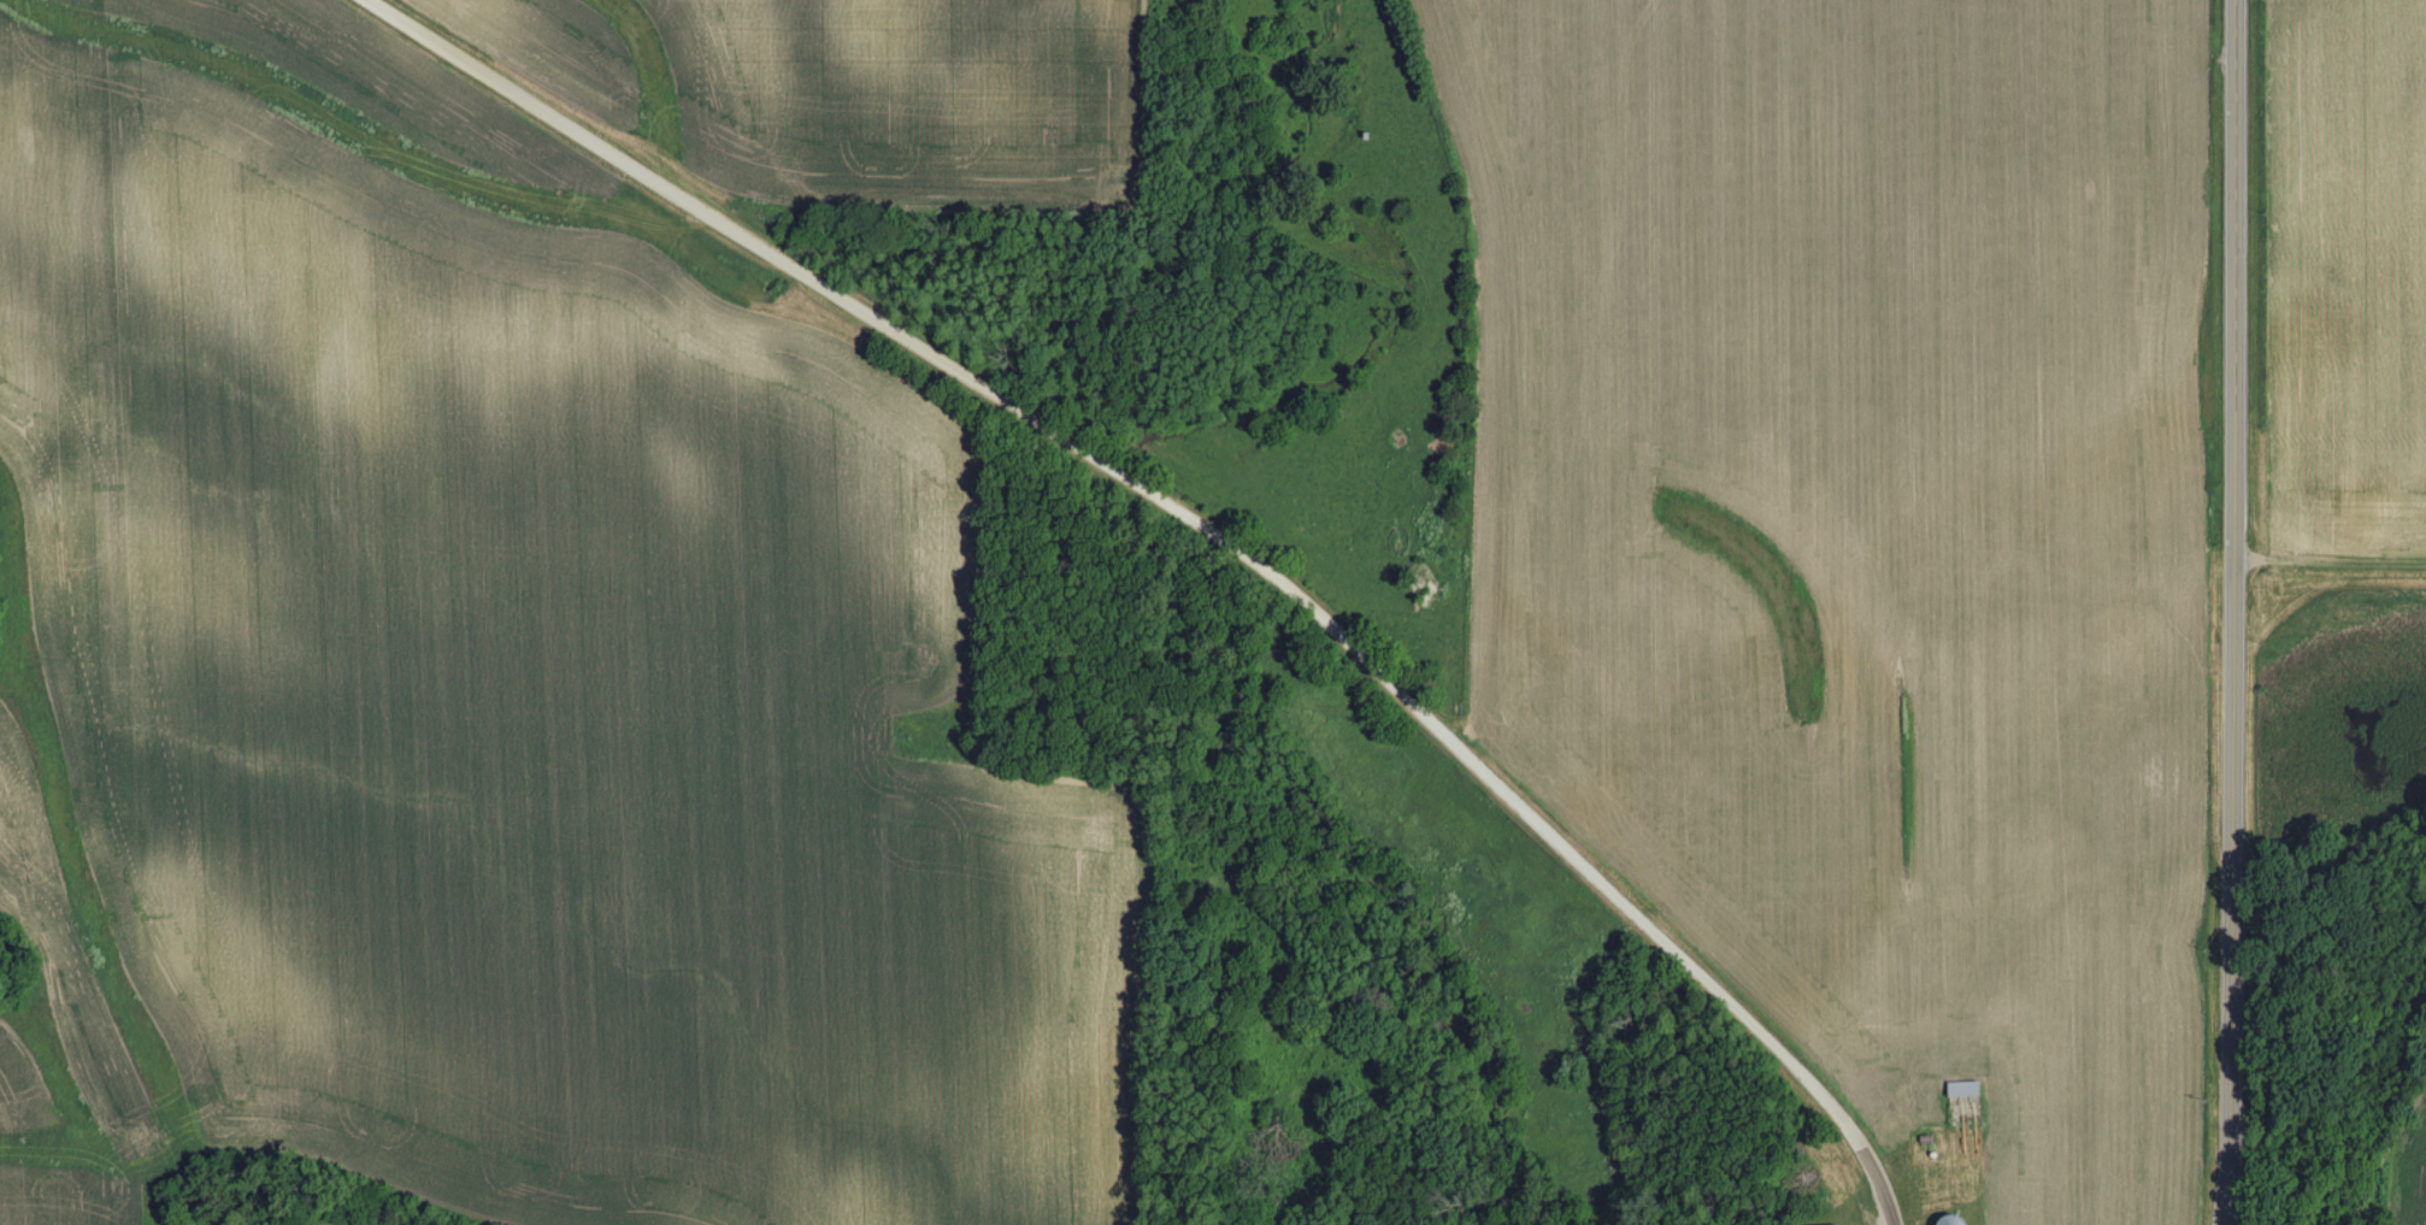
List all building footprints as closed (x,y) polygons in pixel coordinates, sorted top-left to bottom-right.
[(1955,1099),(1986,1098),(1985,1083),(1955,1084),(1955,1099)]
